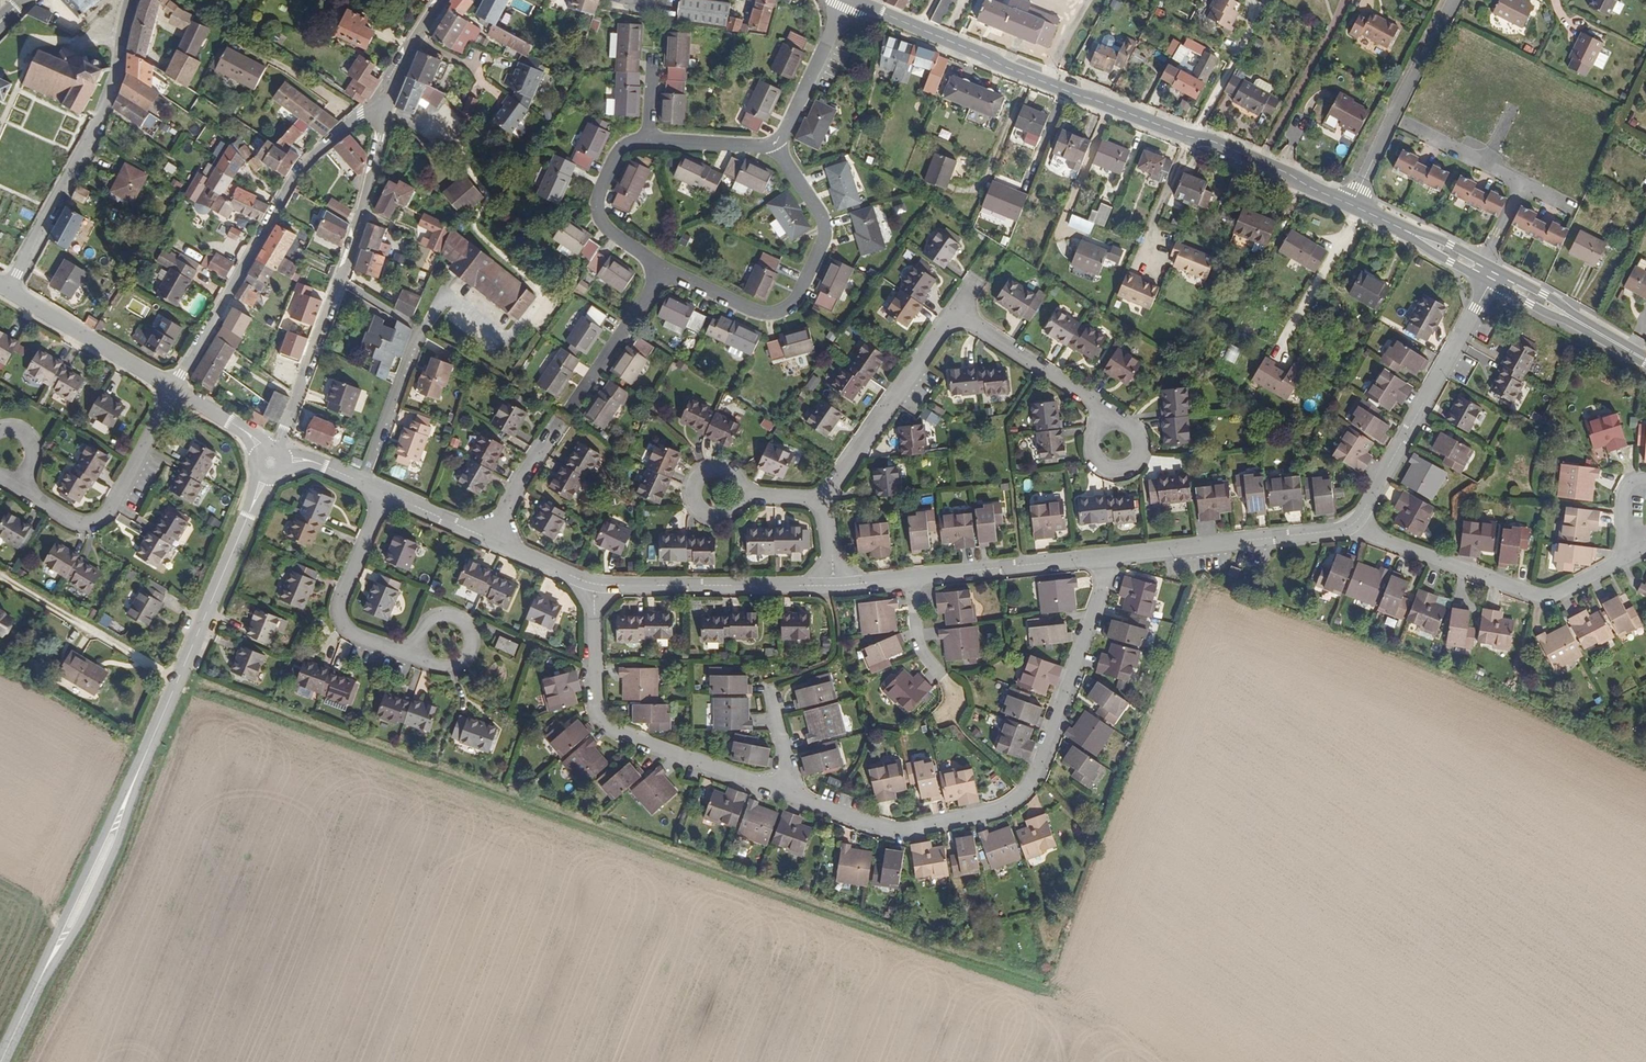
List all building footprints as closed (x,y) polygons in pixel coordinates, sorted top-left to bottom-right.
[(102,0),(66,0),(83,18),(102,0)] [(176,20),(182,11),(169,0),(145,0),(132,36),(129,61),(155,76),(159,69),(148,61),(163,7),(168,11),(167,14),(176,20)] [(471,0),(454,0),(450,7),(452,8),(434,39),(464,53),(469,43),(481,49),(487,35),(463,23),(467,16),(474,1),(471,0)] [(475,20),(487,25),(506,34),(519,0),(483,0),(475,20)] [(574,10),(601,18),(605,5),(598,3),(599,0),(577,0),(574,10)] [(722,0),(678,0),(675,19),(724,26),(727,1),(722,0)] [(771,1),(765,0),(756,0),(750,19),(743,18),(743,13),(729,10),(726,26),(747,30),(749,24),(765,29),(771,1)] [(950,1),(947,0),(938,0),(931,14),(941,18),(950,1)] [(979,13),(1051,42),(1064,14),(1052,10),(1049,17),(1029,9),(1032,2),(1033,0),(984,0),(979,13)] [(1243,0),(1216,0),(1215,2),(1217,4),(1211,15),(1236,29),(1239,25),(1235,23),(1239,15),(1236,14),(1243,0)] [(1531,4),(1522,0),(1496,0),(1490,11),(1521,25),(1531,4)] [(1588,6),(1607,15),(1615,0),(1591,0),(1588,6)] [(1052,10),(1032,2),(1029,9),(1049,17),(1052,10)] [(43,22),(48,11),(40,7),(31,17),(43,22)] [(57,19),(58,15),(48,11),(43,22),(65,31),(68,24),(57,19)] [(176,20),(173,26),(191,37),(197,26),(199,22),(187,16),(182,11),(176,20)] [(1369,13),(1367,16),(1359,12),(1349,31),(1356,36),(1359,31),(1385,45),(1395,26),(1369,13)] [(351,33),(353,25),(335,18),(325,41),(356,54),(362,37),(351,33)] [(802,43),(807,30),(789,24),(784,37),(782,37),(772,65),(795,73),(806,45),(802,43)] [(543,52),(506,34),(487,25),(485,29),(498,36),(495,42),(542,63),(543,61),(544,53),(543,52)] [(890,67),(899,72),(907,53),(913,37),(883,25),(880,42),(889,46),(885,57),(893,60),(890,67)] [(1118,57),(1126,61),(1129,56),(1137,42),(1142,34),(1133,31),(1128,40),(1121,35),(1123,32),(1122,27),(1117,25),(1112,27),(1107,36),(1105,34),(1095,53),(1115,64),(1118,57)] [(196,65),(213,34),(197,26),(191,37),(165,82),(189,96),(203,69),(196,65)] [(620,57),(619,70),(621,70),(638,72),(639,59),(643,59),(646,28),(622,26),(619,56),(620,57)] [(1597,48),(1601,38),(1579,29),(1568,53),(1571,55),(1567,65),(1583,73),(1588,63),(1589,63),(1591,62),(1601,67),(1607,52),(1597,48)] [(668,65),(672,65),(670,79),(688,80),(690,81),(691,67),(692,66),(695,36),(671,34),(668,65)] [(938,50),(939,47),(913,37),(907,53),(913,56),(933,64),(925,83),(936,87),(950,55),(938,50)] [(1189,38),(1180,54),(1187,58),(1188,58),(1189,57),(1196,44),(1197,42),(1189,38)] [(1213,47),(1199,40),(1197,42),(1211,50),(1213,47)] [(68,47),(69,46),(60,42),(55,55),(63,58),(68,47)] [(1144,46),(1137,42),(1129,56),(1143,64),(1148,54),(1141,51),(1144,46)] [(1211,50),(1197,42),(1196,44),(1210,52),(1211,50)] [(83,59),(84,55),(68,47),(63,58),(55,55),(44,50),(26,92),(85,117),(86,115),(106,70),(83,59)] [(1224,53),(1213,47),(1211,50),(1223,56),(1224,53)] [(426,50),(418,48),(403,79),(426,88),(440,57),(426,50)] [(856,63),(860,53),(850,49),(845,59),(856,63)] [(1211,50),(1210,52),(1208,55),(1220,62),(1223,56),(1211,50)] [(224,52),(213,71),(220,75),(231,56),(224,52)] [(899,72),(906,75),(913,56),(907,53),(899,72)] [(256,67),(232,54),(231,56),(255,69),(256,67)] [(1202,93),(1220,62),(1208,55),(1207,55),(1203,64),(1189,57),(1188,58),(1187,58),(1185,64),(1186,65),(1178,81),(1202,93)] [(256,67),(255,69),(231,56),(220,75),(218,78),(227,83),(228,80),(258,97),(271,74),(256,67)] [(363,76),(368,66),(354,57),(344,75),(351,80),(342,95),(357,104),(362,100),(372,81),(363,76)] [(1245,75),(1250,66),(1244,62),(1238,72),(1245,75)] [(508,89),(518,100),(514,107),(527,117),(532,107),(535,108),(552,85),(547,82),(557,69),(542,63),(531,71),(521,83),(514,81),(508,89)] [(638,86),(640,72),(638,72),(621,70),(619,85),(617,85),(616,97),(608,97),(607,111),(614,113),(614,115),(639,117),(642,87),(638,86)] [(953,71),(945,91),(971,102),(978,82),(953,71)] [(1259,82),(1245,75),(1238,72),(1229,89),(1239,94),(1237,98),(1264,113),(1266,110),(1277,116),(1286,97),(1276,91),(1279,85),(1277,83),(1266,77),(1262,78),(1259,82)] [(775,114),(785,85),(761,76),(751,105),(753,106),(748,119),(766,125),(771,112),(775,114)] [(145,86),(130,77),(124,97),(135,104),(145,86)] [(0,78),(0,99),(3,100),(11,83),(1,78),(0,78)] [(688,95),(686,94),(688,80),(670,79),(669,78),(668,93),(664,92),(661,124),(685,126),(688,95)] [(434,107),(440,94),(426,88),(403,79),(396,94),(392,109),(410,115),(416,100),(434,107)] [(993,111),(1001,91),(978,82),(971,102),(993,111)] [(276,103),(302,121),(315,130),(327,112),(288,84),(276,103)] [(1350,98),(1351,96),(1337,89),(1326,111),(1339,118),(1337,121),(1355,131),(1368,106),(1350,98)] [(155,116),(135,104),(124,97),(116,113),(146,131),(151,123),(155,116)] [(469,121),(477,100),(469,97),(462,113),(469,121)] [(1039,132),(1048,111),(1023,101),(1014,121),(1039,132)] [(509,142),(529,119),(527,117),(514,107),(509,102),(503,110),(504,112),(492,127),(509,142)] [(823,150),(838,110),(816,102),(807,127),(804,126),(799,142),(823,150)] [(328,139),(344,124),(327,112),(315,130),(328,139)] [(163,130),(167,123),(155,116),(151,123),(163,130)] [(574,148),(574,150),(569,161),(572,162),(586,169),(592,156),(596,158),(609,131),(585,121),(574,148)] [(1083,161),(1092,139),(1064,127),(1056,149),(1083,161)] [(278,151),(289,159),(282,174),(292,180),(302,161),(290,154),(306,136),(297,128),(281,149),(279,148),(278,151)] [(948,140),(952,132),(941,128),(938,136),(948,140)] [(358,199),(366,159),(348,139),(332,151),(355,177),(351,191),(358,199)] [(1123,172),(1132,150),(1104,139),(1095,161),(1123,172)] [(1426,177),(1442,185),(1451,167),(1435,158),(1433,163),(1419,155),(1421,151),(1405,142),(1396,160),(1411,169),(1410,171),(1425,179),(1426,177)] [(264,176),(273,169),(282,174),(289,159),(278,151),(279,148),(272,143),(263,159),(261,160),(250,147),(243,152),(264,176)] [(228,145),(221,159),(215,170),(234,179),(243,162),(228,145)] [(946,185),(957,157),(937,149),(926,177),(946,185)] [(1169,177),(1176,161),(1149,149),(1142,165),(1156,171),(1153,177),(1163,181),(1166,175),(1169,177)] [(567,175),(572,162),(569,161),(554,154),(549,167),(547,166),(535,193),(557,204),(569,176),(567,175)] [(842,205),(865,197),(848,155),(827,163),(838,188),(836,190),(842,205)] [(637,198),(649,170),(626,160),(614,188),(618,190),(612,202),(629,210),(635,197),(637,198)] [(707,176),(709,173),(680,161),(671,183),(697,195),(699,193),(712,199),(719,181),(707,176)] [(741,163),(739,167),(727,162),(720,180),(732,185),(731,187),(759,199),(769,176),(741,163)] [(138,202),(150,174),(129,165),(116,192),(126,197),(124,201),(132,204),(134,201),(138,202)] [(230,186),(233,180),(234,179),(215,170),(209,167),(202,179),(198,177),(185,200),(195,206),(204,189),(228,201),(232,194),(235,195),(233,199),(254,209),(257,201),(258,199),(230,186)] [(1483,204),(1499,212),(1509,194),(1493,185),(1490,190),(1476,182),(1478,178),(1463,169),(1453,187),(1468,196),(1467,197),(1482,205),(1483,204)] [(1209,189),(1212,181),(1190,172),(1181,194),(1211,206),(1218,193),(1209,189)] [(479,195),(471,186),(457,174),(456,176),(438,197),(462,216),(479,195)] [(1028,194),(994,180),(983,207),(1017,220),(1028,194)] [(414,198),(413,195),(390,186),(377,221),(393,227),(399,210),(410,214),(416,199),(414,198)] [(88,205),(94,193),(81,187),(75,199),(88,205)] [(204,189),(195,206),(195,210),(198,214),(204,216),(208,214),(211,210),(229,220),(235,210),(263,223),(271,208),(257,201),(254,209),(233,199),(235,195),(232,194),(228,201),(204,189)] [(797,204),(798,203),(787,189),(768,205),(779,220),(772,225),(782,239),(789,234),(793,240),(812,226),(797,204)] [(1105,217),(1110,203),(1099,198),(1095,206),(1091,204),(1086,215),(1106,224),(1108,218),(1105,217)] [(866,251),(888,242),(873,201),(852,209),(862,235),(860,236),(866,251)] [(1536,214),(1538,210),(1522,201),(1513,219),(1528,227),(1527,229),(1542,237),(1543,235),(1559,244),(1560,241),(1567,225),(1552,217),(1550,221),(1536,214)] [(1108,218),(1114,205),(1110,203),(1105,217),(1108,218)] [(333,205),(327,215),(346,227),(352,217),(333,205)] [(71,249),(87,217),(71,208),(54,241),(71,249)] [(1270,246),(1280,223),(1248,210),(1238,232),(1270,246)] [(344,255),(351,230),(346,227),(327,215),(317,237),(344,255)] [(454,218),(449,216),(445,227),(450,229),(454,218)] [(422,250),(442,257),(443,255),(452,230),(450,229),(445,227),(421,219),(417,230),(434,237),(430,244),(425,242),(422,250)] [(574,261),(586,268),(593,257),(596,252),(585,244),(587,242),(561,225),(548,246),(573,262),(574,261)] [(241,239),(245,230),(236,226),(232,235),(241,239)] [(1598,263),(1609,241),(1576,226),(1566,247),(1598,263)] [(1214,267),(1223,246),(1183,229),(1177,241),(1184,244),(1180,252),(1214,267)] [(1320,271),(1332,251),(1295,229),(1283,250),(1320,271)] [(371,230),(363,253),(366,255),(381,260),(390,237),(371,230)] [(480,248),(479,249),(452,230),(443,255),(457,264),(454,268),(462,273),(460,275),(523,318),(541,293),(502,266),(503,265),(480,248)] [(959,246),(962,243),(948,233),(946,237),(959,246)] [(292,242),(275,234),(256,267),(272,276),(290,285),(296,274),(280,266),(292,242)] [(959,246),(946,237),(944,235),(938,244),(935,242),(926,255),(945,268),(953,257),(955,258),(957,254),(962,248),(959,246)] [(1115,245),(1112,251),(1083,237),(1072,260),(1100,273),(1108,255),(1121,261),(1126,250),(1115,245)] [(686,255),(690,245),(683,242),(679,251),(686,255)] [(782,252),(785,245),(778,242),(775,248),(782,252)] [(182,309),(202,273),(167,253),(160,264),(175,272),(161,298),(182,309)] [(389,263),(381,260),(366,255),(358,276),(380,284),(389,263)] [(780,275),(786,263),(768,255),(763,268),(762,267),(749,296),(771,306),(784,277),(780,275)] [(608,261),(606,264),(593,257),(586,268),(583,272),(595,280),(594,281),(620,298),(633,277),(608,261)] [(233,282),(241,267),(223,258),(215,272),(233,282)] [(847,296),(857,268),(835,259),(824,287),(827,288),(822,301),(838,309),(845,295),(847,296)] [(1631,261),(1622,281),(1645,293),(1645,268),(1631,261)] [(77,301),(91,276),(71,264),(56,290),(77,301)] [(1137,272),(1138,269),(1130,265),(1119,288),(1152,304),(1162,283),(1144,275),(1137,272)] [(266,288),(272,276),(256,267),(244,290),(260,298),(266,288)] [(908,284),(910,286),(905,293),(924,307),(929,300),(926,297),(928,294),(935,283),(918,271),(908,284)] [(1379,308),(1390,286),(1362,271),(1351,293),(1379,308)] [(313,296),(317,288),(297,280),(292,291),(294,292),(286,311),(291,318),(313,326),(323,300),(313,296)] [(1029,326),(1040,310),(1013,291),(1002,307),(1010,313),(1029,326)] [(921,312),(924,307),(905,293),(891,313),(908,325),(918,310),(921,312)] [(249,303),(251,300),(241,295),(234,308),(250,317),(256,306),(249,303)] [(415,326),(424,304),(405,297),(397,316),(415,326)] [(690,314),(691,313),(663,300),(653,323),(681,335),(682,332),(695,337),(702,320),(690,314)] [(1433,333),(1446,310),(1430,301),(1415,328),(1431,337),(1433,333)] [(362,318),(366,309),(353,302),(348,311),(360,317),(362,318)] [(250,317),(234,308),(219,333),(222,336),(238,344),(253,318),(250,317)] [(600,333),(607,321),(591,311),(584,322),(582,322),(566,347),(587,361),(603,335),(600,333)] [(1055,339),(1056,337),(1069,346),(1082,327),(1069,318),(1067,320),(1058,314),(1045,332),(1055,339)] [(94,320),(90,327),(100,332),(104,326),(94,320)] [(173,361),(189,331),(171,321),(165,334),(152,327),(149,334),(145,332),(139,344),(146,348),(164,357),(173,361)] [(730,324),(728,327),(716,322),(714,326),(708,323),(702,337),(720,345),(719,347),(747,360),(758,337),(730,324)] [(386,335),(388,331),(379,325),(372,341),(371,341),(366,351),(374,354),(375,351),(384,355),(383,357),(380,356),(377,367),(386,370),(385,373),(395,377),(400,364),(407,367),(410,358),(404,356),(406,349),(412,352),(417,338),(402,329),(399,339),(386,335)] [(106,336),(110,330),(104,326),(100,332),(106,336)] [(1090,329),(1088,332),(1082,327),(1069,346),(1076,351),(1077,348),(1092,358),(1105,339),(1090,329)] [(788,362),(817,354),(812,330),(782,337),(783,341),(769,343),(773,363),(787,360),(788,362)] [(307,338),(289,332),(281,353),(300,360),(307,338)] [(8,339),(0,335),(0,363),(7,367),(19,348),(7,341),(8,339)] [(237,359),(243,347),(238,344),(222,336),(217,345),(237,359)] [(1470,345),(1484,354),(1488,347),(1475,338),(1470,345)] [(636,392),(648,348),(639,343),(632,355),(629,354),(615,380),(636,392)] [(1230,343),(1223,359),(1234,364),(1241,349),(1230,343)] [(237,359),(217,345),(205,369),(225,381),(237,359)] [(1509,364),(1507,363),(1504,370),(1523,380),(1528,373),(1529,374),(1538,359),(1519,347),(1509,364)] [(145,352),(163,360),(164,357),(146,348),(145,352)] [(863,358),(862,357),(853,369),(871,382),(880,369),(882,370),(884,368),(888,361),(870,348),(863,358)] [(1425,374),(1430,367),(1404,348),(1399,354),(1396,351),(1390,359),(1394,362),(1389,368),(1396,373),(1401,366),(1406,370),(1417,378),(1421,372),(1425,374)] [(1129,385),(1141,368),(1119,352),(1106,372),(1113,377),(1115,375),(1129,385)] [(42,357),(30,375),(53,389),(64,369),(58,365),(57,366),(42,357)] [(573,379),(581,368),(564,357),(557,369),(556,368),(540,395),(561,407),(577,381),(573,379)] [(1277,365),(1279,363),(1269,357),(1256,378),(1292,399),(1308,373),(1295,366),(1291,374),(1277,365)] [(1389,368),(1394,362),(1390,359),(1385,366),(1389,368)] [(985,361),(977,362),(980,385),(989,384),(990,387),(1007,384),(1004,362),(986,363),(985,361)] [(1308,373),(1310,368),(1298,361),(1295,366),(1308,373)] [(968,384),(969,387),(980,385),(977,362),(963,364),(963,363),(952,364),(955,386),(968,384)] [(449,389),(456,371),(438,363),(435,370),(432,379),(427,377),(419,395),(440,404),(446,387),(449,389)] [(1396,373),(1401,376),(1406,370),(1401,366),(1396,373)] [(435,370),(431,368),(427,377),(432,379),(435,370)] [(70,376),(72,373),(64,369),(53,389),(59,393),(58,396),(74,405),(84,385),(70,376)] [(193,392),(212,403),(225,381),(205,369),(193,392)] [(867,388),(871,382),(853,369),(849,375),(847,374),(838,387),(856,400),(862,392),(866,387),(867,388)] [(1515,391),(1517,392),(1523,380),(1504,370),(1500,376),(1496,383),(1495,382),(1490,390),(1508,402),(1515,391)] [(474,381),(476,375),(470,373),(468,379),(474,381)] [(812,374),(805,386),(813,391),(820,379),(812,374)] [(1405,406),(1413,395),(1386,375),(1378,387),(1368,401),(1388,416),(1396,405),(1398,401),(1405,406)] [(1368,401),(1378,387),(1375,385),(1364,399),(1368,401)] [(355,428),(368,401),(342,389),(335,405),(339,406),(336,411),(332,419),(355,428)] [(626,411),(632,400),(615,390),(609,402),(606,400),(591,426),(612,438),(627,413),(626,411)] [(1162,412),(1163,420),(1187,417),(1186,409),(1189,409),(1187,392),(1165,394),(1165,411),(1162,412)] [(288,398),(275,393),(271,402),(284,408),(288,398)] [(110,402),(111,400),(105,396),(93,417),(115,429),(125,411),(110,402)] [(1396,405),(1402,410),(1405,406),(1398,401),(1396,405)] [(277,425),(284,408),(271,402),(265,417),(254,411),(249,421),(260,427),(261,428),(264,430),(268,421),(277,425)] [(703,433),(702,434),(709,438),(719,418),(710,414),(711,413),(696,404),(687,425),(703,433)] [(1043,426),(1046,425),(1046,432),(1069,430),(1068,422),(1064,422),(1062,405),(1041,408),(1043,426)] [(521,431),(529,418),(511,406),(497,429),(518,441),(523,433),(521,431)] [(1372,409),(1369,406),(1364,414),(1367,416),(1372,409)] [(838,429),(845,420),(827,407),(821,415),(823,417),(814,429),(832,443),(838,435),(841,431),(838,429)] [(1374,421),(1379,415),(1372,409),(1367,416),(1364,414),(1359,420),(1362,422),(1357,430),(1383,450),(1389,442),(1385,439),(1390,433),(1378,424),(1374,421)] [(921,419),(935,426),(940,418),(926,410),(921,419)] [(1473,436),(1481,422),(1462,410),(1458,417),(1453,425),(1451,423),(1446,430),(1467,442),(1471,435),(1473,436)] [(1605,414),(1587,419),(1588,423),(1606,418),(1605,414)] [(1378,424),(1383,417),(1379,415),(1374,421),(1378,424)] [(1615,451),(1627,447),(1618,415),(1606,418),(1588,423),(1596,447),(1607,444),(1613,442),(1615,451)] [(1168,445),(1188,442),(1187,417),(1163,420),(1164,429),(1166,429),(1167,436),(1168,445)] [(730,426),(731,425),(719,418),(709,438),(722,444),(721,446),(730,451),(739,432),(730,426)] [(760,426),(771,430),(774,423),(763,418),(760,426)] [(432,433),(435,425),(420,419),(417,426),(432,433)] [(1357,430),(1362,422),(1359,420),(1354,428),(1357,430)] [(432,433),(417,426),(415,425),(411,434),(408,432),(402,446),(407,449),(402,459),(400,465),(413,470),(415,465),(421,467),(433,433),(432,433)] [(333,457),(341,437),(319,428),(311,448),(333,457)] [(1348,428),(1337,443),(1340,446),(1352,431),(1348,428)] [(925,445),(926,445),(924,429),(902,432),(904,450),(901,451),(902,457),(926,454),(925,445)] [(1070,443),(1069,430),(1046,432),(1048,448),(1051,448),(1053,458),(1074,455),(1072,443),(1070,443)] [(1333,456),(1359,475),(1367,464),(1367,463),(1361,459),(1364,455),(1371,445),(1352,431),(1340,446),(1333,456)] [(1465,456),(1469,449),(1441,433),(1437,438),(1435,440),(1440,443),(1435,450),(1448,457),(1453,460),(1448,468),(1457,472),(1461,465),(1464,467),(1469,458),(1465,456)] [(478,455),(480,456),(475,464),(495,474),(499,467),(496,465),(504,452),(486,441),(478,455)] [(402,459),(407,449),(402,446),(397,457),(402,459)] [(678,457),(659,448),(649,472),(670,482),(673,474),(671,473),(678,457)] [(787,478),(795,458),(771,448),(762,470),(767,472),(769,473),(770,471),(787,478)] [(214,461),(196,450),(186,468),(184,472),(203,484),(214,461)] [(574,464),(572,463),(568,469),(589,482),(593,475),(595,477),(603,462),(583,450),(574,464)] [(86,461),(85,460),(76,474),(96,487),(105,474),(107,475),(112,465),(92,453),(86,461)] [(1367,463),(1370,459),(1364,455),(1361,459),(1367,463)] [(1440,473),(1442,470),(1417,455),(1414,461),(1417,464),(1424,468),(1422,473),(1418,471),(1413,477),(1410,475),(1405,483),(1435,500),(1447,478),(1440,473)] [(1448,457),(1443,465),(1448,468),(1453,460),(1448,457)] [(389,474),(402,480),(406,470),(394,464),(389,474)] [(489,488),(487,487),(495,474),(475,464),(467,476),(470,478),(465,487),(483,498),(489,488)] [(1411,474),(1410,475),(1413,477),(1418,471),(1422,473),(1424,468),(1417,464),(1411,474)] [(579,494),(581,495),(589,482),(568,469),(560,482),(559,481),(552,491),(571,505),(579,494)] [(904,480),(901,480),(900,469),(878,471),(880,483),(881,483),(883,497),(899,496),(905,495),(904,480)] [(1599,481),(1600,473),(1572,469),(1571,474),(1562,473),(1558,497),(1591,503),(1592,492),(1589,492),(1590,486),(1585,485),(1586,480),(1594,481),(1599,481)] [(1449,474),(1443,470),(1442,470),(1440,473),(1447,478),(1449,474)] [(201,493),(199,491),(203,484),(184,472),(182,475),(180,479),(182,481),(173,497),(191,508),(201,493)] [(666,490),(670,482),(649,472),(645,481),(648,482),(641,498),(662,507),(669,491),(666,490)] [(90,493),(92,494),(96,487),(76,474),(72,481),(71,480),(60,496),(80,508),(90,493)] [(1261,484),(1254,484),(1254,479),(1242,480),(1243,485),(1235,486),(1236,493),(1244,492),(1244,497),(1246,512),(1254,512),(1255,516),(1264,515),(1261,484)] [(1287,513),(1302,512),(1299,479),(1287,480),(1269,481),(1272,506),(1283,505),(1287,504),(1287,513)] [(1592,492),(1594,481),(1586,480),(1585,485),(1590,486),(1589,492),(1592,492)] [(1154,506),(1193,502),(1190,483),(1152,487),(1154,506)] [(1330,488),(1321,488),(1321,484),(1313,484),(1313,489),(1305,490),(1306,498),(1315,497),(1315,502),(1316,517),(1324,517),(1324,520),(1334,519),(1330,488)] [(1217,512),(1229,511),(1227,486),(1209,488),(1196,489),(1200,523),(1213,522),(1212,512),(1217,512)] [(314,493),(304,518),(326,527),(329,520),(326,519),(332,501),(314,493)] [(1436,511),(1407,494),(1402,503),(1400,505),(1408,511),(1405,515),(1400,525),(1421,537),(1430,522),(1436,511)] [(1082,524),(1107,521),(1105,497),(1098,498),(1098,501),(1080,503),(1082,524)] [(1114,500),(1113,497),(1105,497),(1107,521),(1115,519),(1116,523),(1133,522),(1130,499),(1114,500)] [(1055,530),(1067,529),(1065,503),(1047,505),(1033,506),(1035,540),(1051,538),(1050,530),(1055,530)] [(562,524),(567,516),(547,504),(543,511),(545,513),(537,528),(555,540),(564,525),(562,524)] [(1405,515),(1408,511),(1400,505),(1397,510),(1405,515)] [(1007,510),(997,511),(997,507),(989,507),(989,512),(979,513),(982,549),(991,547),(991,542),(1001,541),(1000,526),(999,521),(1008,520),(1007,510)] [(1598,528),(1600,513),(1566,508),(1565,521),(1563,539),(1587,543),(1589,531),(1590,527),(1598,528)] [(126,524),(130,517),(124,514),(120,521),(126,524)] [(936,518),(927,519),(926,515),(918,516),(919,520),(909,521),(912,556),(921,555),(921,550),(924,550),(930,549),(929,535),(928,530),(938,529),(936,518)] [(963,549),(977,548),(974,515),(959,517),(941,518),(943,543),(955,542),(960,542),(961,549),(963,549)] [(16,523),(14,522),(5,517),(0,526),(0,539),(4,542),(3,544),(18,552),(28,533),(15,526),(16,523)] [(158,533),(155,531),(151,538),(172,550),(175,543),(178,545),(187,530),(167,518),(158,533)] [(319,534),(323,535),(326,527),(304,518),(301,525),(298,524),(291,541),(313,550),(319,534)] [(1424,539),(1433,524),(1430,522),(1421,537),(1424,539)] [(1480,528),(1481,524),(1466,522),(1461,558),(1475,560),(1477,551),(1481,552),(1493,553),(1496,530),(1480,528)] [(881,558),(892,556),(889,523),(876,524),(859,526),(861,551),(871,550),(876,549),(876,558),(881,558)] [(792,528),(792,529),(776,530),(777,553),(792,552),(792,550),(804,550),(803,527),(792,528)] [(619,534),(619,533),(610,528),(601,547),(611,553),(610,555),(622,561),(631,542),(619,534)] [(752,554),(777,553),(776,530),(769,530),(769,532),(752,532),(752,554)] [(1523,537),(1523,534),(1515,532),(1514,536),(1504,534),(1502,546),(1499,568),(1509,569),(1510,565),(1517,565),(1519,551),(1520,546),(1529,547),(1530,539),(1523,537)] [(664,539),(664,560),(690,560),(690,536),(683,535),(683,539),(664,539)] [(698,539),(698,536),(690,536),(690,560),(703,561),(703,563),(716,563),(715,540),(698,539)] [(140,561),(157,573),(172,550),(151,538),(148,543),(150,544),(140,561)] [(412,558),(416,549),(396,540),(392,550),(393,551),(388,565),(408,574),(415,560),(412,558)] [(1594,559),(1596,550),(1562,545),(1561,554),(1557,554),(1556,563),(1561,563),(1560,571),(1569,572),(1570,564),(1574,564),(1589,565),(1589,563),(1590,558),(1594,559)] [(56,550),(45,569),(67,582),(80,561),(73,557),(72,559),(56,550)] [(1345,589),(1358,559),(1351,556),(1349,559),(1342,556),(1335,569),(1333,573),(1327,570),(1322,578),(1328,581),(1326,584),(1336,590),(1336,589),(1338,586),(1345,589)] [(87,566),(80,561),(67,582),(74,586),(73,589),(90,598),(100,578),(85,569),(87,566)] [(471,592),(484,598),(493,578),(478,571),(479,569),(469,565),(461,584),(472,589),(471,592)] [(1237,580),(1241,571),(1233,567),(1229,577),(1237,580)] [(1369,574),(1370,571),(1360,567),(1347,597),(1370,606),(1374,599),(1378,601),(1390,574),(1384,571),(1382,576),(1379,583),(1372,581),(1374,577),(1369,574)] [(312,593),(318,577),(303,570),(301,576),(299,576),(290,598),(307,605),(312,593)] [(1382,576),(1370,571),(1369,574),(1374,577),(1372,581),(1379,583),(1382,576)] [(1402,582),(1404,578),(1395,574),(1382,604),(1391,608),(1388,612),(1396,616),(1398,612),(1406,615),(1409,608),(1402,604),(1403,599),(1409,586),(1402,582)] [(499,582),(500,581),(493,578),(484,598),(491,601),(490,603),(506,611),(515,590),(499,582)] [(386,615),(397,587),(380,579),(369,607),(386,615)] [(1072,590),(1078,589),(1077,581),(1046,585),(1047,591),(1040,593),(1042,617),(1075,612),(1074,604),(1072,605),(1070,599),(1066,599),(1065,591),(1072,590)] [(1157,603),(1161,590),(1130,581),(1125,595),(1131,597),(1130,604),(1127,613),(1153,621),(1157,603)] [(1074,604),(1072,590),(1065,591),(1066,599),(1070,599),(1072,605),(1074,604)] [(156,613),(164,601),(147,591),(131,620),(147,629),(156,613)] [(1430,607),(1434,598),(1421,592),(1408,623),(1421,628),(1435,634),(1444,613),(1434,609),(1430,607)] [(974,626),(972,607),(970,593),(937,597),(938,610),(939,612),(946,612),(947,617),(948,629),(974,626)] [(1130,604),(1131,597),(1125,595),(1123,601),(1130,604)] [(1409,608),(1411,604),(1403,599),(1402,604),(1409,608)] [(1620,600),(1612,603),(1611,600),(1602,604),(1617,632),(1625,629),(1627,633),(1634,629),(1632,624),(1639,621),(1636,615),(1629,618),(1626,613),(1620,600)] [(544,606),(545,604),(538,601),(528,622),(552,632),(560,614),(544,606)] [(895,612),(900,611),(899,603),(868,605),(869,611),(862,612),(864,637),(898,634),(897,625),(894,626),(892,619),(889,620),(888,613),(895,612)] [(1382,604),(1380,608),(1388,612),(1391,608),(1382,604)] [(1463,613),(1464,608),(1454,606),(1448,637),(1458,639),(1456,645),(1465,647),(1466,642),(1474,643),(1475,636),(1468,634),(1470,628),(1472,615),(1463,613)] [(1636,615),(1633,609),(1626,613),(1629,618),(1636,615)] [(1497,623),(1499,614),(1485,611),(1478,645),(1491,647),(1509,650),(1513,626),(1502,624),(1497,623)] [(1592,618),(1588,611),(1584,613),(1587,621),(1592,618)] [(897,625),(895,612),(888,613),(889,620),(892,619),(894,626),(897,625)] [(1598,643),(1613,634),(1603,613),(1592,618),(1587,621),(1584,613),(1572,620),(1586,649),(1598,643)] [(275,632),(279,622),(259,614),(255,624),(257,625),(252,640),(272,648),(278,634),(275,632)] [(750,614),(750,617),(735,616),(736,640),(751,640),(751,637),(762,637),(762,615),(750,614)] [(727,643),(727,641),(736,640),(735,616),(728,616),(728,619),(710,620),(710,643),(727,643)] [(642,644),(642,642),(650,641),(650,617),(641,617),(641,621),(624,622),(625,645),(642,644)] [(657,617),(650,617),(650,641),(675,640),(674,620),(657,619),(657,617)] [(811,619),(793,619),(793,617),(786,617),(786,642),(812,641),(811,619)] [(13,624),(8,621),(0,634),(0,638),(3,640),(13,624)] [(1634,629),(1642,626),(1639,621),(1632,624),(1634,629)] [(1052,629),(1047,630),(1046,622),(1035,622),(1036,629),(1032,630),(1034,640),(1038,640),(1039,650),(1072,645),(1071,637),(1066,637),(1065,628),(1052,629)] [(1143,632),(1145,625),(1136,622),(1133,629),(1129,628),(1116,623),(1112,632),(1108,631),(1105,639),(1139,650),(1142,640),(1146,642),(1148,634),(1143,632)] [(1433,639),(1435,634),(1421,628),(1419,632),(1433,639)] [(984,634),(976,635),(975,629),(945,633),(946,642),(952,641),(960,641),(960,648),(956,648),(956,653),(954,654),(955,663),(987,658),(984,634)] [(1617,632),(1619,637),(1627,633),(1625,629),(1617,632)] [(1562,670),(1584,659),(1569,630),(1561,634),(1563,639),(1557,642),(1559,646),(1553,649),(1549,640),(1547,636),(1541,640),(1553,666),(1559,663),(1562,670)] [(1561,634),(1549,640),(1553,649),(1559,646),(1557,642),(1563,639),(1561,634)] [(1601,647),(1616,639),(1613,634),(1598,643),(1601,647)] [(515,654),(519,643),(498,636),(495,648),(515,654)] [(899,646),(903,644),(900,636),(869,649),(873,660),(868,661),(871,669),(876,667),(879,675),(890,671),(886,663),(890,661),(903,656),(899,646)] [(1448,637),(1447,643),(1456,645),(1458,639),(1448,637)] [(952,641),(954,654),(956,653),(956,648),(960,648),(960,641),(952,641)] [(1133,671),(1138,653),(1115,645),(1111,658),(1109,663),(1102,661),(1097,676),(1129,686),(1133,671)] [(256,684),(265,661),(244,652),(242,659),(244,660),(237,677),(256,684)] [(1137,672),(1142,654),(1138,653),(1133,671),(1137,672)] [(1060,684),(1065,670),(1032,658),(1027,671),(1021,689),(1045,697),(1049,687),(1051,681),(1060,684)] [(1553,666),(1557,673),(1562,670),(1559,663),(1553,666)] [(93,683),(96,678),(74,664),(62,685),(96,706),(106,690),(93,683)] [(314,704),(317,695),(323,697),(332,675),(326,672),(325,675),(308,668),(300,688),(304,690),(301,698),(314,704)] [(729,678),(729,668),(719,668),(718,676),(714,676),(714,687),(718,687),(718,696),(754,696),(754,687),(749,687),(749,677),(734,678),(729,678)] [(625,699),(657,700),(657,674),(648,674),(648,669),(619,669),(619,677),(625,677),(632,678),(632,685),(628,685),(628,692),(625,692),(625,699)] [(1021,689),(1027,671),(1024,670),(1018,687),(1021,689)] [(916,689),(922,682),(918,679),(911,672),(902,681),(892,691),(887,695),(898,706),(910,718),(929,700),(920,692),(916,689)] [(575,692),(582,689),(577,673),(546,682),(552,698),(557,714),(580,707),(576,695),(575,692)] [(339,680),(340,678),(332,675),(323,697),(332,701),(331,704),(347,709),(349,704),(352,705),(357,692),(354,691),(355,687),(339,680)] [(897,677),(888,687),(892,691),(902,681),(897,677)] [(106,690),(109,686),(96,678),(93,683),(106,690)] [(830,686),(826,687),(823,678),(813,681),(816,689),(811,691),(798,694),(800,704),(795,705),(797,713),(830,705),(828,698),(833,696),(830,686)] [(1049,687),(1058,690),(1060,684),(1051,681),(1049,687)] [(920,692),(926,685),(922,682),(916,689),(920,692)] [(1118,710),(1124,703),(1096,682),(1090,690),(1094,693),(1089,700),(1101,709),(1105,712),(1099,719),(1107,725),(1112,718),(1117,721),(1122,713),(1118,710)] [(1024,704),(1027,696),(1017,692),(1014,700),(1009,699),(1006,708),(1010,710),(1008,717),(1041,730),(1044,721),(1039,719),(1041,711),(1028,706),(1024,704)] [(547,699),(552,715),(557,714),(552,698),(547,699)] [(399,724),(406,726),(414,706),(408,703),(407,706),(389,699),(381,720),(398,726),(399,724)] [(748,708),(747,699),(715,699),(715,725),(725,725),(725,730),(754,730),(754,723),(748,723),(741,722),(740,716),(744,715),(745,713),(744,708),(748,708)] [(1122,713),(1128,706),(1124,703),(1118,710),(1122,713)] [(666,715),(665,706),(630,705),(630,714),(635,714),(636,723),(651,723),(656,723),(656,733),(667,732),(666,724),(666,715)] [(428,709),(427,711),(414,706),(406,726),(419,732),(420,729),(432,733),(439,714),(431,710),(428,709)] [(836,734),(844,731),(837,706),(806,715),(809,724),(812,723),(813,729),(817,728),(819,736),(812,737),(807,739),(809,747),(838,740),(836,734)] [(908,721),(910,718),(898,706),(895,709),(908,721)] [(748,723),(748,708),(744,708),(745,713),(744,715),(740,716),(741,722),(748,723)] [(1101,709),(1095,716),(1099,719),(1105,712),(1101,709)] [(1101,752),(1115,734),(1089,714),(1083,722),(1086,724),(1082,729),(1086,732),(1081,738),(1075,733),(1072,731),(1066,738),(1091,756),(1096,748),(1101,752)] [(1107,725),(1111,728),(1117,721),(1112,718),(1107,725)] [(1004,720),(997,737),(1000,739),(1006,721),(1004,720)] [(1027,742),(1032,731),(1006,721),(1000,739),(996,752),(1027,764),(1032,751),(1025,748),(1027,742)] [(1083,722),(1075,733),(1081,738),(1086,732),(1082,729),(1086,724),(1083,722)] [(809,724),(812,737),(819,736),(817,728),(813,729),(812,723),(809,724)] [(484,754),(489,737),(461,726),(455,743),(484,754)] [(583,730),(579,734),(574,727),(562,736),(558,739),(553,731),(545,738),(551,746),(548,748),(554,756),(557,754),(562,761),(589,737),(583,730)] [(562,736),(556,729),(553,731),(558,739),(562,736)] [(838,740),(846,738),(844,731),(836,734),(838,740)] [(548,748),(551,746),(545,738),(542,740),(548,748)] [(752,749),(754,740),(745,738),(743,746),(739,745),(737,754),(741,755),(739,764),(772,772),(774,763),(769,762),(771,754),(769,753),(758,750),(752,749)] [(594,750),(599,747),(594,741),(571,760),(575,766),(569,771),(584,790),(610,768),(603,761),(600,764),(596,758),(592,761),(588,755),(594,750)] [(1032,751),(1034,745),(1027,742),(1025,748),(1032,751)] [(839,754),(834,755),(832,746),(822,749),(824,758),(819,759),(806,762),(808,772),(804,773),(806,781),(838,772),(836,765),(841,764),(839,754)] [(1093,775),(1099,767),(1070,746),(1064,753),(1070,757),(1064,765),(1076,774),(1080,777),(1075,785),(1082,790),(1087,782),(1092,786),(1097,778),(1093,775)] [(1091,756),(1096,759),(1101,752),(1096,748),(1091,756)] [(603,761),(594,750),(588,755),(592,761),(596,758),(600,764),(603,761)] [(554,756),(559,763),(562,761),(557,754),(554,756)] [(569,771),(575,766),(571,760),(564,766),(569,771)] [(937,769),(929,771),(928,766),(918,768),(919,772),(910,774),(912,785),(921,783),(922,788),(925,801),(935,799),(937,804),(944,802),(937,769)] [(897,794),(910,791),(905,767),(887,770),(873,773),(879,805),(895,803),(893,795),(897,794)] [(1097,778),(1103,770),(1099,767),(1093,775),(1097,778)] [(641,771),(637,775),(631,768),(620,777),(616,780),(610,773),(603,780),(608,786),(605,789),(611,796),(613,793),(621,801),(647,778),(641,771)] [(620,777),(614,770),(610,773),(616,780),(620,777)] [(966,806),(981,802),(974,771),(959,774),(942,777),(947,803),(959,800),(965,799),(966,806)] [(663,782),(668,778),(663,773),(641,790),(644,793),(637,799),(654,819),(679,798),(672,791),(670,794),(666,790),(664,792),(658,786),(663,782)] [(1076,774),(1071,782),(1075,785),(1080,777),(1076,774)] [(840,787),(842,780),(828,776),(826,783),(840,787)] [(605,789),(608,786),(603,780),(599,783),(605,789)] [(672,791),(663,782),(658,786),(664,792),(666,790),(670,794),(672,791)] [(1082,790),(1087,793),(1092,786),(1087,782),(1082,790)] [(637,799),(644,793),(641,790),(634,795),(637,799)] [(736,793),(731,791),(728,799),(733,801),(736,793)] [(611,796),(617,804),(621,801),(613,793),(611,796)] [(738,831),(749,798),(741,795),(736,793),(733,801),(728,799),(717,796),(708,819),(726,826),(738,831)] [(759,810),(760,804),(752,801),(743,828),(748,830),(745,839),(769,848),(779,816),(770,814),(769,817),(763,815),(762,819),(756,817),(759,810)] [(770,814),(759,810),(756,817),(762,819),(763,815),(769,817),(770,814)] [(724,830),(726,826),(708,819),(707,823),(724,830)] [(1044,855),(1057,850),(1046,819),(1033,823),(1035,831),(1029,833),(1017,836),(1026,862),(1044,855)] [(802,822),(796,820),(794,827),(799,829),(802,822)] [(806,859),(816,827),(804,823),(802,822),(799,829),(794,827),(783,824),(775,849),(792,854),(806,859)] [(1033,823),(1026,825),(1029,833),(1035,831),(1033,823)] [(745,839),(748,830),(743,828),(740,838),(745,839)] [(995,872),(1020,864),(1009,832),(1000,835),(1001,839),(995,842),(996,845),(991,847),(988,838),(986,833),(978,836),(987,865),(991,864),(995,872)] [(972,870),(981,868),(975,834),(965,836),(966,841),(958,843),(960,857),(961,862),(952,863),(953,874),(963,872),(965,877),(973,875),(972,870)] [(1000,835),(988,838),(991,847),(996,845),(995,842),(1001,839),(1000,835)] [(934,854),(929,855),(927,847),(913,849),(918,883),(932,880),(950,877),(946,852),(934,854)] [(851,854),(851,848),(843,848),(840,876),(845,877),(844,887),(870,890),(874,856),(861,855),(861,859),(856,859),(856,863),(850,863),(851,854)] [(774,853),(791,858),(792,854),(775,849),(774,853)] [(901,887),(906,852),(898,851),(897,856),(888,855),(885,870),(885,875),(877,874),(876,884),(884,885),(893,886),(901,887)] [(861,855),(851,854),(850,863),(856,863),(856,859),(861,859),(861,855)] [(1028,867),(1045,860),(1044,855),(1026,862),(1028,867)]
